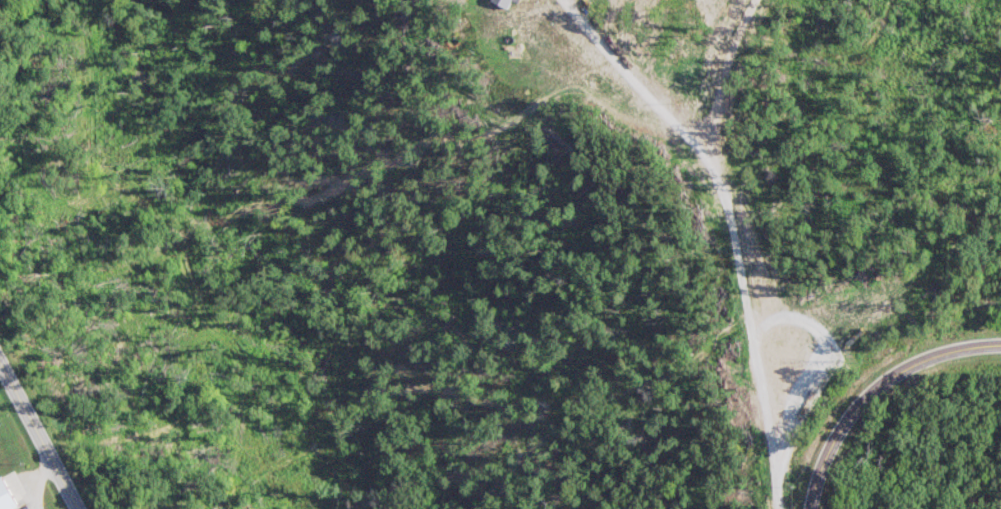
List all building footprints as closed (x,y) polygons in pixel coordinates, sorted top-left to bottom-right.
[(23,507),(14,490),(18,487),(15,480),(16,479),(12,473),(0,479),(0,508),(19,508),(23,507)]
